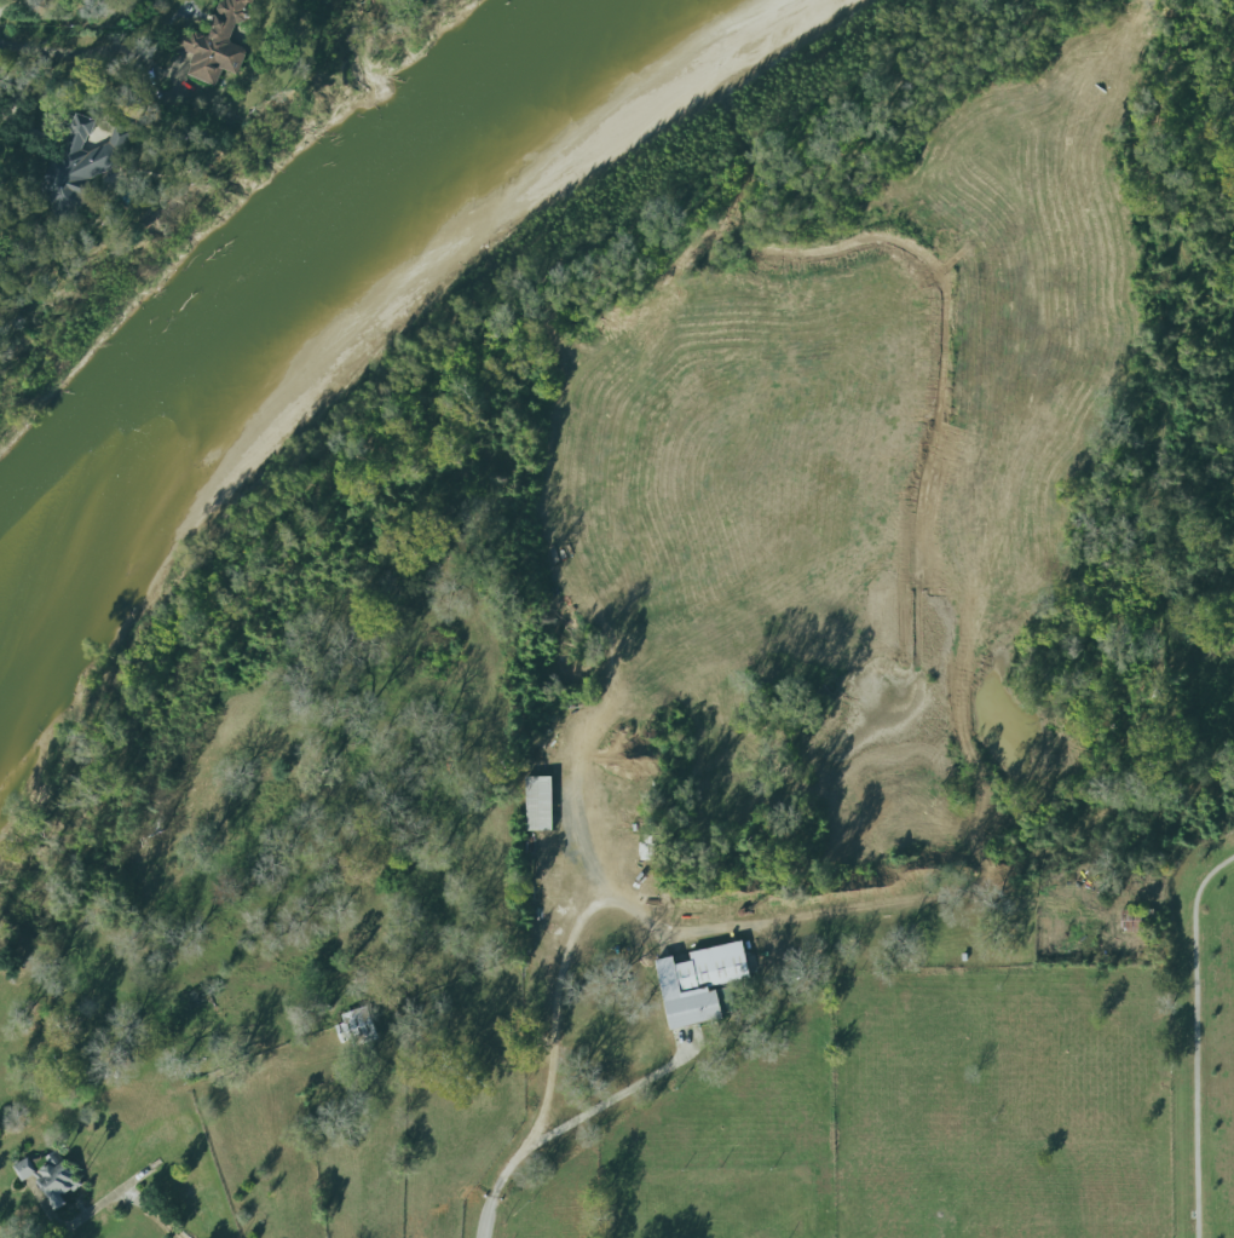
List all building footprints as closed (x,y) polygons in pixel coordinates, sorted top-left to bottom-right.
[(217,86),(222,70),(239,75),(248,49),(235,45),(250,0),(222,0),(210,38),(184,29),(177,51),(194,56),(187,76),(217,86)] [(125,164),(134,131),(116,126),(111,143),(89,153),(85,152),(94,120),(72,113),(48,195),(56,213),(72,218),(91,209),(93,202),(85,182),(125,164)] [(553,831),(553,778),(527,778),(527,831),(553,831)] [(657,960),(670,1030),(724,1020),(717,987),(751,980),(744,942),(690,952),(692,962),(676,965),(674,957),(657,960)] [(336,1027),(342,1044),(351,1040),(354,1049),(379,1040),(367,1006),(342,1015),(345,1023),(336,1027)] [(45,1159),(51,1168),(35,1180),(58,1211),(68,1204),(65,1199),(83,1186),(58,1151),(45,1159)] [(15,1165),(21,1181),(35,1175),(29,1159),(15,1165)]
